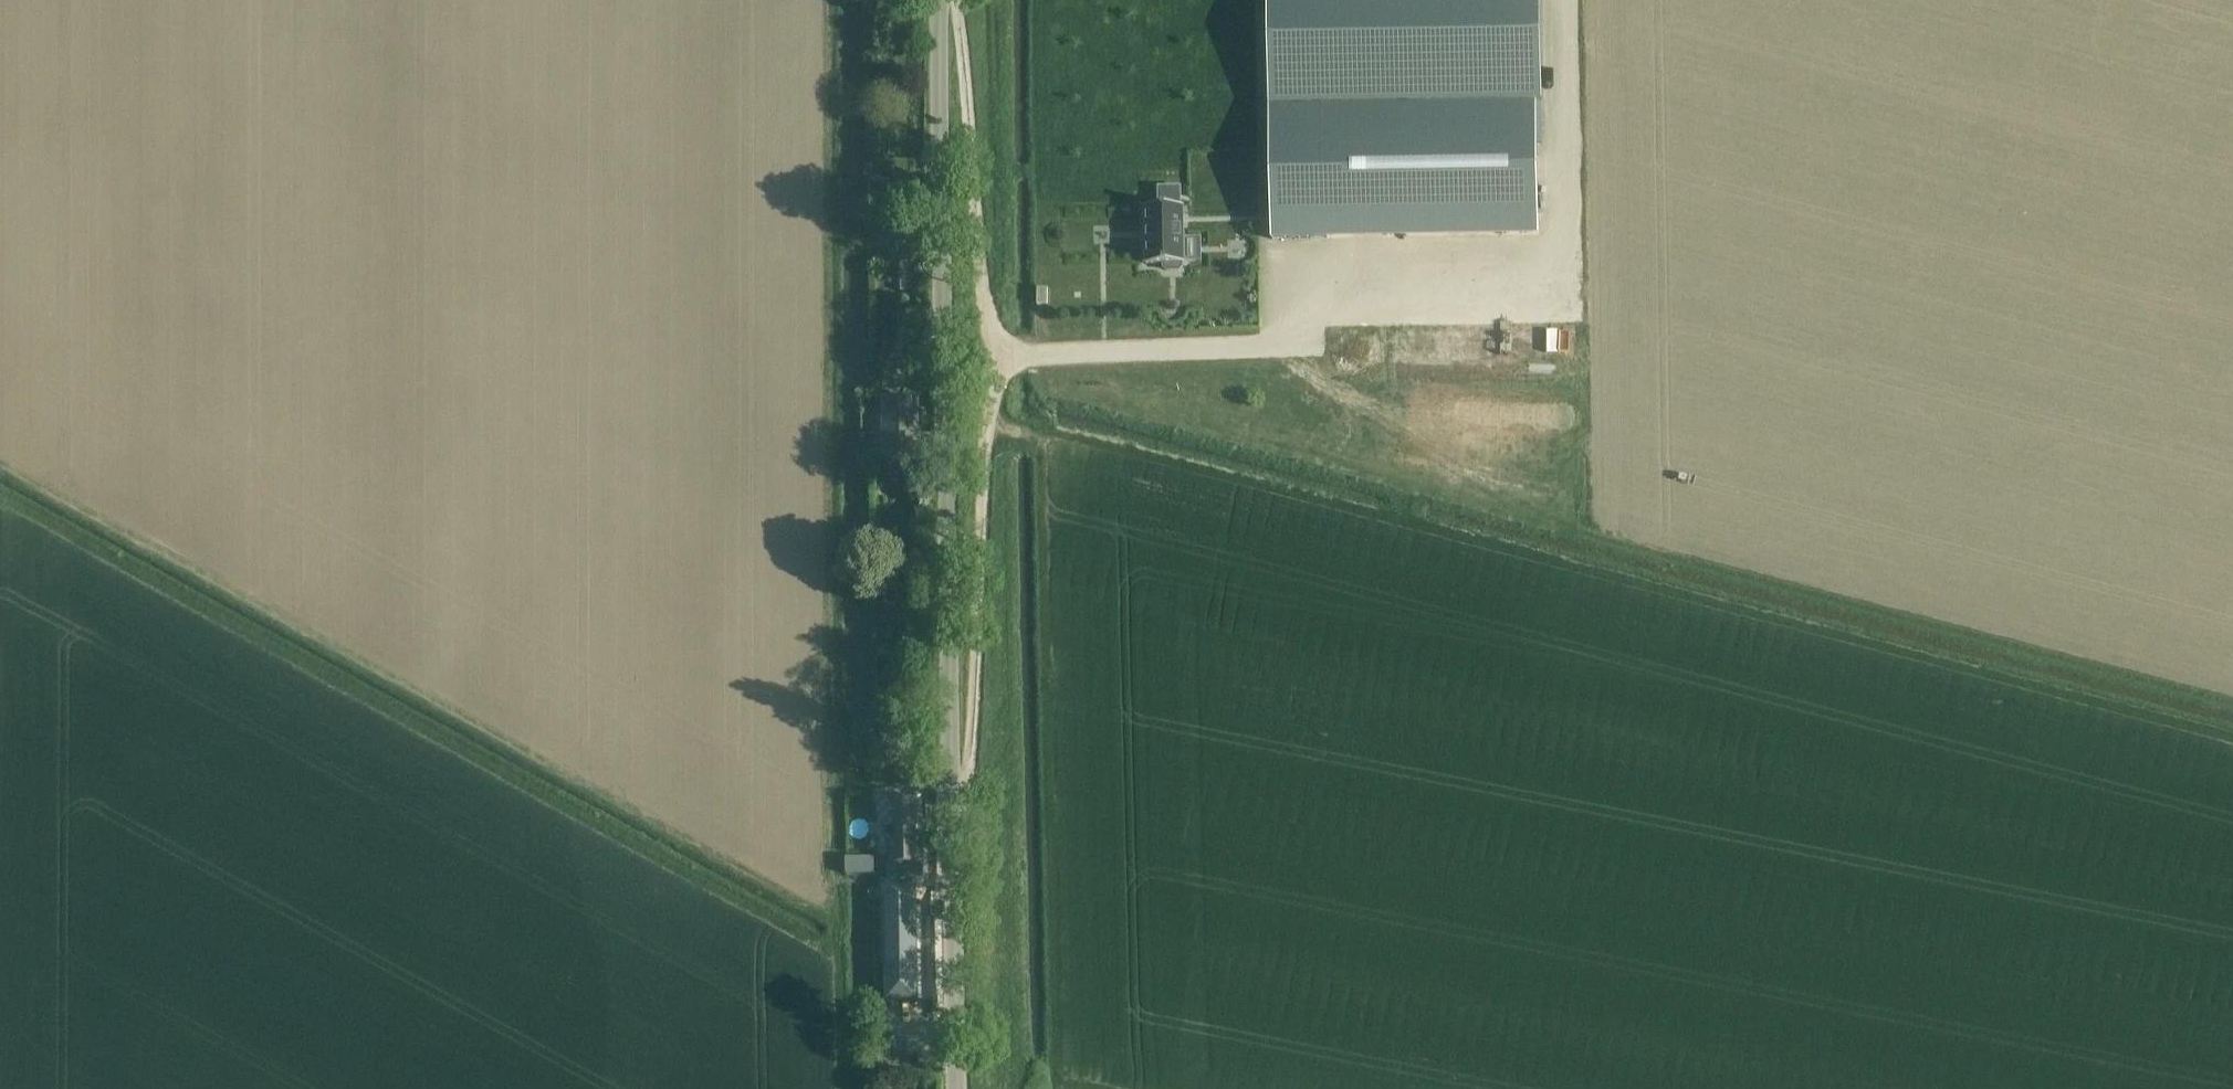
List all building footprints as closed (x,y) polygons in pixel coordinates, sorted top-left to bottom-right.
[(1270,236),(1537,231),(1534,104),(1540,103),(1538,0),(1266,0),(1270,236)] [(1157,206),(1144,206),(1144,265),(1163,265),(1163,269),(1166,271),(1179,272),(1180,265),(1184,262),(1183,207),(1181,206),(1181,188),(1157,188),(1157,206)] [(900,292),(913,292),(911,229),(898,230),(900,292)] [(884,462),(905,462),(918,462),(918,401),(884,401),(884,462)] [(886,1001),(916,1001),(915,880),(922,880),(922,878),(922,838),(921,802),(894,803),(894,854),(886,854),(886,878),(884,882),(886,1001)] [(847,858),(844,858),(844,875),(847,875),(857,875),(856,858),(847,858)]
